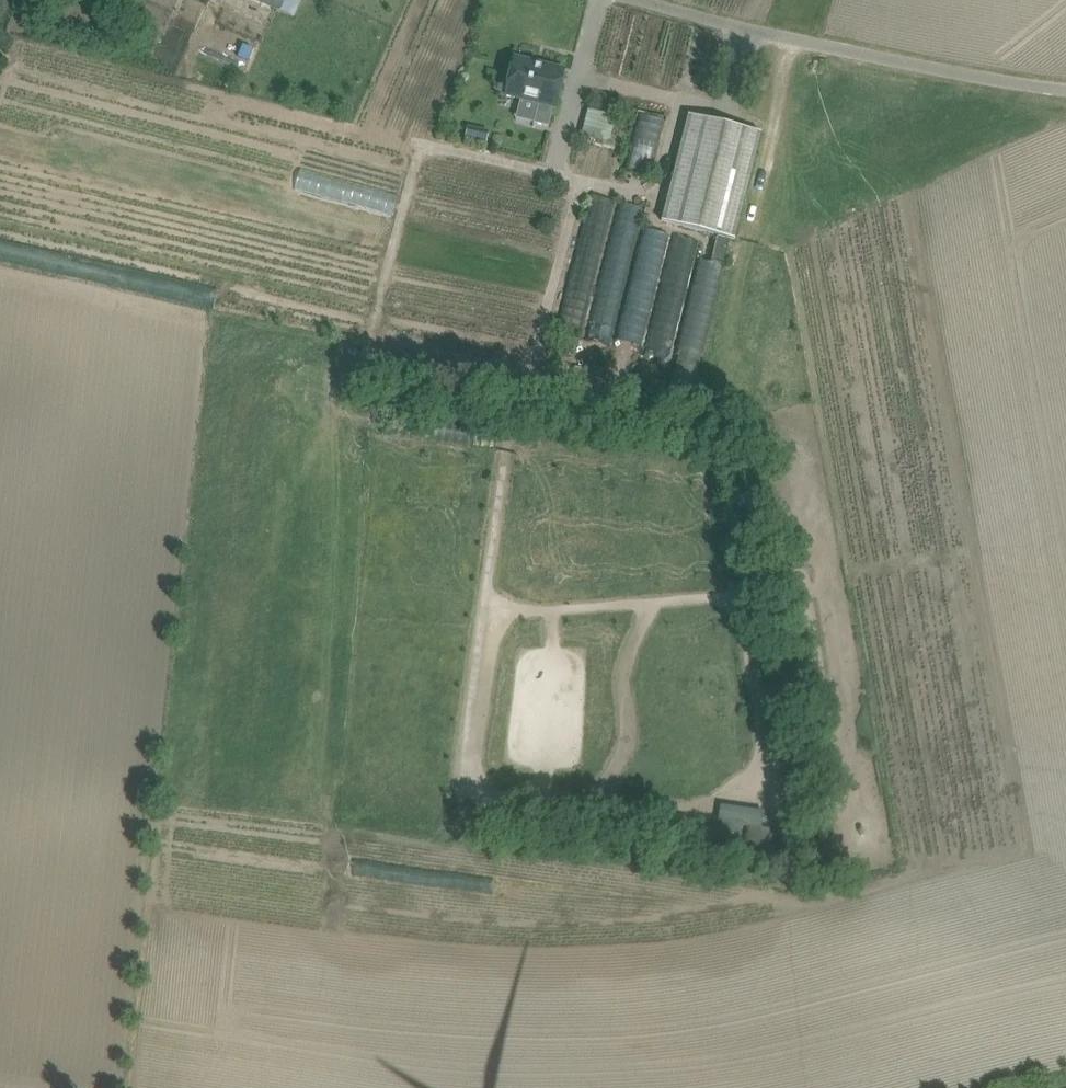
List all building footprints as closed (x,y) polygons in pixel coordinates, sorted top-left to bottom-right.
[(280,1),(277,9),(292,17),(300,0),(278,0),(280,1)] [(250,79),(274,28),(238,10),(213,61),(250,79)] [(535,63),(514,57),(504,95),(538,104),(533,123),(548,127),(553,108),(554,108),(564,70),(543,64),(542,68),(534,66),(535,63)] [(734,239),(760,133),(688,115),(662,221),(734,239)] [(648,117),(636,175),(658,180),(671,121),(648,117)] [(466,129),(463,143),(471,145),(474,130),(466,129)] [(594,199),(570,326),(591,330),(589,338),(678,355),(685,319),(661,315),(676,238),(647,232),(651,212),(624,207),(625,205),(594,199)] [(709,247),(684,362),(709,367),(734,253),(709,247)]
